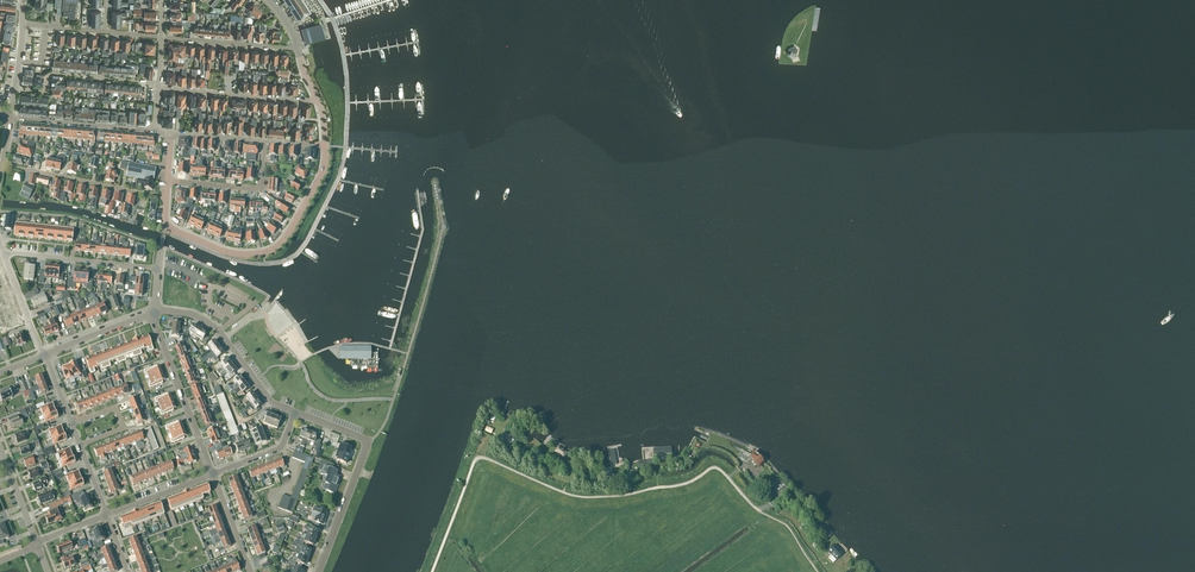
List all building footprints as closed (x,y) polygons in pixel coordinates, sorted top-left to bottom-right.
[(78,0),(56,0),(55,6),(58,6),(57,14),(62,15),(68,15),(68,16),(77,16),(78,0)] [(298,18),(310,9),(303,0),(285,0),(298,18)] [(46,2),(35,1),(35,8),(37,8),(37,9),(38,10),(39,11),(40,11),(41,10),(41,9),(46,9),(52,9),(53,2),(46,2)] [(8,3),(2,2),(2,4),(1,3),(0,8),(0,9),(16,10),(16,5),(8,4),(8,3)] [(253,13),(258,7),(256,5),(256,4),(255,3),(254,3),(254,2),(251,5),(250,4),(247,8),(250,10),(247,13),(249,16),(252,12),(253,13)] [(253,13),(251,15),(254,18),(256,16),(258,18),(262,14),(261,13),(263,11),(262,10),(261,8),(260,8),(258,7),(253,13)] [(16,11),(0,9),(0,16),(6,17),(6,19),(7,19),(15,20),(16,11)] [(170,12),(170,19),(172,19),(177,19),(177,22),(182,22),(182,21),(182,19),(181,19),(181,13),(176,13),(170,12)] [(3,28),(8,29),(15,31),(16,24),(4,22),(3,28)] [(156,30),(156,22),(141,22),(141,26),(145,26),(145,30),(156,30)] [(177,22),(172,22),(172,24),(170,24),(170,31),(182,32),(182,25),(182,22),(177,22)] [(241,30),(242,22),(238,22),(237,29),(234,29),(234,37),(235,37),(236,37),(237,37),(238,37),(240,37),(241,30)] [(265,32),(266,23),(260,23),(259,31),(256,31),(256,38),(257,39),(259,39),(260,39),(262,39),(263,31),(265,32)] [(253,33),(253,25),(250,25),(250,29),(245,28),(244,37),(245,37),(246,38),(247,38),(248,38),(251,38),(251,33),(253,33)] [(305,43),(326,37),(325,37),(323,32),(321,25),(312,27),(302,30),(306,42),(305,43)] [(0,41),(12,44),(15,31),(8,29),(3,28),(0,41)] [(279,40),(279,38),(280,37),(280,36),(279,35),(280,31),(267,30),(267,34),(268,34),(268,35),(270,35),(270,40),(274,40),(274,39),(279,40)] [(64,43),(65,34),(57,33),(56,43),(58,43),(58,45),(62,46),(62,43),(64,43)] [(75,44),(76,35),(68,34),(67,44),(69,44),(69,46),(73,47),(73,44),(75,44)] [(86,45),(86,36),(79,35),(78,45),(80,45),(80,47),(84,48),(84,45),(86,45)] [(94,37),(93,36),(91,36),(90,36),(89,46),(91,46),(91,49),(94,49),(95,46),(97,46),(98,42),(96,42),(97,37),(94,37)] [(108,47),(109,38),(101,37),(100,47),(102,47),(102,49),(106,50),(106,47),(108,47)] [(117,39),(116,38),(114,38),(113,39),(112,39),(111,48),(113,48),(113,51),(116,51),(117,48),(119,48),(119,39),(117,39)] [(129,49),(130,40),(123,40),(122,49),(124,49),(123,52),(127,52),(127,49),(129,49)] [(144,52),(154,53),(155,44),(154,42),(145,42),(139,42),(139,43),(139,45),(143,46),(143,48),(145,48),(144,52)] [(175,62),(185,62),(185,60),(186,53),(185,52),(185,45),(169,44),(168,59),(176,60),(175,62)] [(204,47),(196,46),(196,56),(200,56),(199,61),(205,61),(206,55),(203,55),(204,47)] [(789,54),(791,56),(793,55),(794,56),(797,55),(797,50),(795,49),(796,47),(794,46),(789,49),(788,51),(789,52),(789,54)] [(206,60),(214,60),(215,48),(208,47),(207,56),(206,56),(206,60)] [(228,71),(229,59),(227,59),(228,49),(220,48),(219,58),(223,58),(222,71),(228,71)] [(231,49),(230,58),(235,59),(235,63),(238,63),(239,59),(237,59),(238,50),(234,50),(234,49),(232,49),(231,49)] [(248,51),(247,50),(245,50),(244,50),(241,50),(241,59),(242,59),(241,65),(244,65),(245,60),(248,60),(249,51),(248,51)] [(277,54),(277,53),(275,53),(274,53),(271,53),(270,62),(269,62),(269,68),(275,69),(276,63),(278,63),(278,54),(277,54)] [(287,54),(285,54),(284,54),(281,54),(280,63),(281,63),(281,67),(284,67),(285,64),(288,64),(288,60),(288,54),(287,54)] [(107,65),(108,65),(109,62),(107,62),(107,58),(107,57),(105,57),(104,64),(99,64),(99,72),(106,73),(107,65)] [(61,61),(63,61),(63,58),(60,58),(60,60),(54,60),(53,68),(61,68),(61,61)] [(61,68),(68,69),(68,61),(70,61),(70,59),(67,58),(67,61),(63,61),(61,61),(61,68)] [(74,62),(70,61),(68,61),(68,69),(75,70),(75,62),(77,62),(78,59),(74,59),(74,62)] [(99,60),(94,59),(94,64),(92,63),(90,63),(89,71),(96,72),(97,64),(98,64),(99,60)] [(83,63),(84,63),(85,60),(82,60),(81,62),(77,62),(75,62),(75,70),(82,70),(83,63)] [(89,71),(90,63),(92,63),(92,60),(90,60),(89,60),(88,63),(84,63),(83,63),(82,70),(89,71)] [(114,65),(115,65),(116,63),(113,62),(112,65),(108,65),(107,65),(106,73),(113,73),(114,65)] [(121,66),(123,66),(123,63),(120,63),(119,66),(115,65),(114,65),(113,73),(120,74),(121,66)] [(153,77),(153,68),(150,67),(150,64),(141,63),(140,72),(146,73),(146,76),(153,77)] [(128,67),(130,67),(130,64),(126,64),(125,66),(123,66),(121,66),(120,74),(127,74),(128,67)] [(130,67),(128,67),(127,74),(134,75),(135,73),(137,73),(138,65),(130,64),(130,67)] [(187,68),(187,67),(184,67),(184,68),(183,68),(182,75),(179,75),(178,83),(179,83),(180,84),(182,84),(185,84),(187,68)] [(24,75),(23,83),(32,84),(34,69),(28,68),(28,69),(25,69),(25,75),(24,75)] [(195,76),(196,77),(197,68),(192,68),(192,76),(188,76),(187,84),(188,84),(189,85),(191,85),(192,85),(195,85),(195,76)] [(205,78),(206,78),(206,70),(201,69),(201,77),(198,77),(197,85),(204,86),(205,78)] [(174,83),(175,73),(167,72),(166,82),(174,83)] [(258,82),(258,74),(254,74),(254,82),(250,81),(249,90),(256,90),(257,82),(258,82)] [(267,83),(268,75),(263,74),(263,83),(260,83),(259,91),(261,91),(263,91),(264,91),(266,91),(267,83)] [(43,85),(44,75),(37,75),(37,77),(34,77),(34,84),(43,85)] [(278,80),(277,84),(278,84),(277,92),(281,92),(281,93),(283,93),(284,93),(285,93),(286,84),(282,84),(282,76),(278,76),(278,80)] [(295,84),(295,81),(295,77),(287,77),(287,80),(292,80),(291,84),(289,84),(289,88),(289,93),(292,93),(293,94),(295,94),(297,94),(297,89),(298,89),(298,85),(295,84)] [(62,88),(66,88),(66,82),(59,81),(59,79),(53,78),(52,87),(62,88)] [(74,88),(75,80),(67,79),(67,87),(73,88),(72,91),(75,91),(76,88),(74,88)] [(81,88),(82,81),(75,80),(74,88),(76,88),(80,88),(79,91),(83,91),(83,89),(81,88)] [(277,84),(278,80),(275,80),(274,83),(269,83),(268,91),(269,91),(270,92),(272,92),(276,92),(276,84),(277,84)] [(88,89),(89,81),(82,81),(81,88),(83,89),(87,89),(86,92),(88,92),(90,92),(90,89),(88,89)] [(95,90),(96,82),(89,81),(88,89),(90,89),(94,90),(94,92),(97,93),(97,90),(95,90)] [(95,90),(97,90),(101,90),(101,93),(104,93),(104,91),(103,90),(103,83),(96,82),(95,90)] [(112,91),(113,83),(106,83),(105,91),(111,91),(111,94),(114,94),(114,91),(112,91)] [(120,84),(113,83),(112,91),(114,91),(118,92),(118,95),(119,95),(121,95),(121,92),(119,92),(120,84)] [(126,93),(127,85),(120,84),(119,92),(121,92),(125,92),(125,95),(128,95),(128,93),(126,93)] [(134,93),(134,85),(127,85),(126,93),(128,93),(132,93),(132,96),(135,96),(135,93),(134,93)] [(134,93),(135,93),(139,94),(139,96),(142,97),(142,94),(141,94),(141,86),(134,85),(134,93)] [(171,104),(174,105),(175,95),(172,94),(165,93),(164,102),(169,102),(169,104),(171,104)] [(177,108),(176,117),(180,117),(181,109),(181,105),(185,106),(186,101),(184,101),(185,95),(178,94),(176,108),(177,108)] [(194,106),(195,96),(188,95),(187,104),(191,105),(191,108),(192,109),(192,108),(194,108),(194,106)] [(35,103),(35,96),(29,96),(28,103),(27,103),(27,104),(29,104),(29,103),(33,103),(35,103)] [(41,104),(41,97),(35,96),(35,103),(33,103),(33,105),(36,105),(36,103),(40,104),(41,104)] [(205,106),(206,96),(199,96),(198,105),(197,105),(197,112),(201,112),(201,105),(205,106)] [(41,104),(40,104),(39,105),(42,105),(42,104),(47,104),(48,97),(41,97),(41,104)] [(217,113),(218,98),(211,97),(210,106),(213,106),(213,113),(217,113)] [(227,107),(227,98),(220,98),(219,107),(218,107),(218,114),(222,114),(222,107),(227,107)] [(254,113),(258,114),(258,110),(256,110),(257,101),(254,101),(254,100),(251,100),(251,101),(250,100),(249,109),(254,110),(254,113)] [(267,118),(268,111),(267,111),(267,102),(260,101),(259,110),(263,111),(262,118),(267,118)] [(277,119),(277,115),(278,112),(276,112),(277,103),(270,102),(269,111),(274,111),(273,119),(277,119)] [(55,116),(56,109),(55,109),(56,103),(52,103),(50,104),(50,109),(48,108),(47,115),(55,116)] [(286,104),(286,103),(284,103),(283,103),(280,103),(280,111),(278,111),(277,119),(283,120),(283,112),(287,112),(287,104),(286,104)] [(72,118),(73,111),(70,111),(71,104),(65,104),(64,117),(72,118)] [(289,104),(288,118),(292,118),(292,115),(290,115),(290,113),(296,114),(297,105),(296,105),(295,104),(293,104),(289,104)] [(298,121),(303,122),(305,122),(305,114),(309,115),(310,106),(303,105),(303,110),(302,110),(302,114),(299,114),(298,121)] [(56,109),(55,116),(63,117),(64,110),(62,110),(62,106),(59,106),(58,109),(56,109)] [(81,118),(82,108),(76,108),(76,111),(74,111),(73,118),(81,118)] [(173,116),(173,111),(169,111),(170,110),(164,109),(163,115),(162,126),(172,126),(172,121),(175,121),(175,116),(173,116)] [(117,122),(118,111),(112,110),(112,114),(110,114),(109,121),(117,122)] [(136,116),(137,111),(129,110),(128,115),(128,122),(136,123),(136,116)] [(126,122),(127,115),(125,115),(125,112),(119,111),(119,115),(118,122),(126,122)] [(137,123),(145,124),(146,117),(145,117),(146,112),(139,111),(139,117),(138,116),(137,123)] [(203,121),(204,113),(199,112),(199,120),(195,120),(194,128),(195,128),(196,129),(198,129),(199,129),(202,129),(203,121)] [(222,122),(223,118),(223,115),(220,115),(220,118),(220,122),(214,122),(213,130),(214,130),(215,131),(217,131),(218,130),(221,131),(222,122)] [(244,121),(244,119),(244,116),(240,116),(239,124),(235,123),(234,132),(235,132),(235,133),(239,133),(239,132),(242,133),(243,120),(244,121)] [(213,121),(213,117),(208,117),(208,121),(204,121),(204,129),(205,129),(205,130),(207,130),(208,130),(211,130),(212,121),(213,121)] [(256,125),(257,118),(252,117),(251,125),(247,124),(247,133),(248,133),(248,134),(251,134),(251,133),(254,134),(255,125),(256,125)] [(263,126),(259,125),(258,134),(259,134),(259,135),(262,135),(262,134),(265,135),(266,126),(267,126),(267,119),(263,118),(263,126)] [(303,122),(298,121),(296,121),(296,128),(292,128),(291,137),(292,137),(293,138),(295,138),(295,137),(299,138),(300,129),(302,129),(303,122)] [(276,136),(277,122),(274,122),(273,127),(269,126),(268,135),(270,135),(270,136),(273,136),(273,135),(276,136)] [(309,122),(305,122),(303,122),(303,128),(306,129),(305,138),(309,138),(312,139),(313,133),(314,129),(313,129),(313,124),(309,124),(309,122)] [(185,152),(184,158),(189,159),(190,148),(187,148),(188,140),(180,139),(179,140),(178,147),(184,148),(183,152),(185,152)] [(189,156),(194,157),(195,157),(196,150),(199,150),(200,141),(193,140),(192,149),(190,149),(189,156)] [(209,158),(212,158),(213,156),(210,155),(211,151),(214,151),(215,142),(208,141),(207,155),(206,155),(206,157),(209,158)] [(31,157),(34,145),(27,143),(26,147),(20,145),(17,153),(31,157)] [(232,146),(232,143),(225,143),(224,151),(228,152),(228,156),(232,157),(232,154),(232,152),(232,146)] [(233,154),(232,157),(235,157),(236,157),(236,154),(239,154),(240,144),(235,144),(234,154),(233,154)] [(269,155),(271,155),(270,162),(273,163),(274,156),(276,156),(277,147),(274,147),(274,146),(272,146),(271,147),(270,147),(269,152),(269,155)] [(286,156),(286,148),(279,147),(279,152),(278,152),(278,156),(279,156),(279,160),(282,160),(282,156),(286,156)] [(287,165),(290,165),(290,161),(291,157),(296,157),(297,149),(290,148),(289,157),(288,157),(287,162),(287,165)] [(314,155),(314,150),(307,150),(307,154),(304,154),(304,164),(308,165),(309,160),(313,161),(313,160),(314,160),(315,155),(314,155)] [(54,161),(52,170),(60,171),(61,162),(64,163),(65,158),(58,156),(57,161),(54,161)] [(76,165),(77,157),(72,156),(71,164),(69,164),(67,173),(76,174),(78,166),(76,165)] [(25,162),(26,159),(24,159),(14,157),(12,163),(22,165),(23,162),(25,162)] [(52,170),(54,161),(53,160),(53,158),(49,157),(49,159),(47,159),(45,168),(52,170)] [(96,168),(99,158),(92,157),(90,167),(96,168)] [(190,161),(190,159),(184,159),(183,162),(181,162),(181,160),(180,160),(180,165),(179,165),(178,174),(186,175),(187,165),(189,166),(190,161)] [(199,163),(199,161),(196,161),(196,167),(192,166),(191,175),(198,176),(199,163)] [(152,190),(154,181),(156,169),(129,164),(126,177),(138,179),(136,187),(143,188),(152,190)] [(211,164),(210,177),(217,178),(218,169),(218,164),(211,164)] [(113,173),(115,166),(110,165),(109,172),(107,172),(105,180),(114,182),(116,173),(113,173)] [(237,170),(236,179),(243,180),(244,171),(243,171),(243,170),(245,170),(245,168),(240,167),(240,171),(237,170)] [(252,171),(252,167),(249,167),(249,171),(247,171),(246,180),(252,181),(253,180),(254,180),(254,171),(252,171)] [(305,179),(306,176),(305,176),(307,172),(295,167),(294,170),(297,171),(295,175),(296,176),(298,177),(304,179),(304,178),(305,179)] [(28,185),(25,183),(20,195),(28,199),(34,186),(36,177),(30,176),(28,185)] [(299,191),(300,190),(299,189),(301,186),(297,184),(298,183),(294,181),(295,179),(289,176),(286,181),(292,184),(290,188),(297,192),(298,192),(299,191)] [(48,186),(49,180),(38,177),(36,184),(48,186)] [(285,184),(277,184),(277,180),(269,180),(268,186),(284,188),(285,188),(285,184)] [(53,200),(59,201),(61,192),(59,191),(60,182),(53,181),(51,191),(52,193),(54,194),(53,200)] [(64,192),(61,192),(59,201),(59,202),(64,203),(66,193),(70,194),(71,194),(73,185),(65,183),(64,192)] [(78,200),(82,201),(82,202),(84,203),(86,196),(84,196),(85,187),(78,186),(76,195),(77,195),(79,196),(78,200)] [(90,188),(88,197),(92,198),(91,206),(94,206),(97,195),(98,190),(90,188)] [(187,204),(188,199),(185,198),(186,191),(181,191),(181,190),(178,190),(176,191),(176,194),(177,194),(176,202),(183,203),(183,206),(187,206),(187,205),(187,204)] [(101,200),(100,200),(99,205),(105,207),(105,206),(106,201),(108,201),(110,192),(103,191),(101,200)] [(187,206),(192,207),(193,199),(196,199),(196,191),(191,191),(190,196),(189,197),(189,199),(188,199),(187,204),(187,205),(187,206)] [(288,193),(283,191),(281,195),(282,196),(283,194),(286,196),(284,199),(292,203),(295,198),(291,196),(290,194),(288,193)] [(204,205),(208,205),(209,192),(201,192),(201,201),(205,201),(204,205)] [(216,193),(209,192),(208,205),(210,205),(211,202),(215,202),(216,193)] [(115,193),(113,203),(111,202),(108,215),(114,216),(115,207),(117,208),(119,207),(119,204),(121,204),(123,195),(115,193)] [(133,207),(135,198),(128,196),(126,205),(124,204),(121,215),(127,217),(130,206),(133,207)] [(286,213),(289,208),(285,206),(285,205),(280,203),(282,200),(278,198),(276,200),(278,201),(276,205),(280,207),(279,209),(286,213)] [(237,212),(238,200),(231,199),(230,208),(234,208),(234,212),(237,212)] [(262,212),(266,213),(267,208),(267,207),(266,207),(267,202),(257,201),(256,213),(256,214),(258,215),(259,210),(262,211),(262,212)] [(190,212),(193,207),(192,207),(187,206),(183,206),(177,219),(184,222),(188,211),(190,212)] [(271,210),(266,218),(270,220),(272,215),(275,216),(273,219),(280,223),(283,218),(280,216),(279,215),(276,214),(274,212),(275,210),(272,208),(271,210)] [(195,227),(198,219),(195,217),(197,214),(194,213),(192,216),(188,224),(195,227)] [(4,220),(6,221),(5,229),(11,230),(12,224),(13,224),(14,217),(12,216),(13,216),(6,216),(4,216),(4,220)] [(199,219),(198,219),(195,227),(201,230),(205,222),(202,220),(204,217),(201,216),(199,219)] [(265,220),(263,222),(268,226),(266,229),(274,234),(277,229),(273,226),(273,225),(268,222),(269,220),(266,218),(265,220)] [(213,235),(217,227),(213,225),(215,221),(212,220),(211,224),(210,224),(207,232),(213,235)] [(264,231),(262,226),(259,222),(258,223),(257,224),(259,227),(261,232),(258,233),(261,241),(267,239),(265,234),(265,233),(264,231)] [(25,224),(15,223),(14,236),(23,237),(25,224)] [(217,227),(213,235),(220,237),(223,229),(220,228),(222,224),(219,223),(218,227),(217,227)] [(34,225),(25,224),(23,237),(33,238),(34,225)] [(44,226),(34,225),(33,238),(43,239),(44,226)] [(54,227),(44,226),(43,239),(52,240),(54,227)] [(63,228),(54,227),(52,240),(62,241),(63,228)] [(240,227),(237,227),(236,231),(235,231),(233,241),(240,243),(242,233),(239,232),(240,227)] [(74,229),(63,228),(62,241),(72,242),(74,229)] [(233,241),(235,231),(234,233),(233,232),(234,229),(231,228),(230,232),(227,231),(226,240),(233,241)] [(254,233),(254,228),(253,228),(250,229),(250,228),(249,228),(249,229),(246,229),(246,228),(246,229),(246,234),(247,243),(255,242),(254,233)] [(79,240),(79,243),(75,243),(74,251),(82,252),(83,240),(79,240)] [(93,245),(89,244),(88,253),(95,253),(97,242),(93,241),(93,245)] [(110,243),(107,243),(107,246),(103,246),(102,254),(109,255),(110,243)] [(124,244),(121,244),(120,248),(117,247),(116,256),(123,256),(124,244)] [(147,248),(147,245),(142,244),(141,247),(137,247),(135,258),(143,258),(144,247),(147,248)] [(51,279),(53,265),(46,264),(45,264),(44,272),(39,272),(38,282),(43,282),(44,278),(51,279)] [(63,274),(59,274),(60,265),(60,266),(53,265),(51,279),(58,280),(58,281),(63,282),(63,274)] [(75,289),(76,284),(81,285),(83,271),(75,270),(75,269),(74,269),(73,279),(69,279),(68,288),(75,289)] [(83,271),(81,285),(87,285),(87,288),(91,289),(92,280),(88,280),(89,271),(83,271)] [(104,290),(105,275),(98,274),(97,282),(101,283),(100,286),(102,286),(101,290),(104,290)] [(105,275),(104,290),(105,290),(106,286),(107,287),(107,283),(111,284),(112,275),(105,275)] [(123,291),(124,286),(122,286),(123,277),(117,276),(116,285),(119,285),(118,290),(123,291)] [(129,277),(128,282),(136,282),(135,286),(135,287),(143,288),(144,279),(136,278),(129,277)] [(128,290),(135,291),(134,296),(142,296),(143,288),(135,287),(130,286),(128,286),(128,290)] [(43,295),(31,299),(33,304),(45,299),(52,296),(50,292),(43,295)] [(10,302),(8,296),(0,299),(0,306),(10,302)] [(113,310),(119,308),(116,300),(118,300),(116,296),(109,299),(110,302),(113,310)] [(97,307),(100,315),(106,313),(103,304),(100,306),(97,298),(96,299),(94,299),(97,307)] [(45,299),(33,304),(35,309),(47,304),(45,299)] [(2,312),(13,308),(10,302),(0,306),(2,312)] [(93,318),(90,309),(86,311),(83,302),(80,303),(87,320),(93,318)] [(80,323),(87,320),(80,303),(77,304),(80,313),(77,315),(80,323)] [(93,318),(100,315),(97,307),(90,309),(93,318)] [(15,314),(13,308),(2,312),(5,318),(15,314)] [(39,319),(46,317),(45,315),(43,311),(37,313),(39,319)] [(18,320),(15,314),(5,318),(7,325),(18,320)] [(73,326),(80,323),(77,315),(70,317),(73,326)] [(47,321),(46,320),(46,317),(40,319),(42,325),(45,324),(46,327),(42,329),(45,336),(52,334),(47,321)] [(66,328),(73,326),(70,317),(63,320),(66,328)] [(47,321),(52,334),(59,331),(56,323),(55,323),(54,319),(47,321)] [(172,330),(186,331),(186,327),(182,327),(182,324),(173,323),(172,330)] [(193,340),(200,329),(193,325),(189,332),(193,335),(190,339),(193,340)] [(200,329),(193,340),(196,342),(199,338),(202,340),(200,343),(203,345),(209,339),(205,336),(207,333),(200,329)] [(21,347),(22,346),(23,345),(26,344),(24,339),(25,339),(22,331),(19,333),(20,336),(15,338),(19,346),(20,346),(21,347)] [(153,350),(148,335),(140,338),(144,349),(147,348),(149,352),(153,350)] [(5,347),(11,345),(8,337),(2,339),(5,347)] [(144,349),(140,338),(132,341),(138,356),(142,355),(140,351),(144,349)] [(133,358),(138,356),(132,341),(124,344),(128,355),(132,354),(133,358)] [(200,356),(202,360),(208,355),(219,347),(215,341),(206,347),(208,350),(200,356)] [(125,356),(128,355),(124,344),(116,347),(122,362),(126,360),(125,356)] [(187,353),(190,352),(188,346),(184,347),(183,344),(175,347),(180,360),(188,357),(187,353)] [(118,364),(122,362),(116,347),(108,350),(113,361),(116,360),(118,364)] [(224,354),(219,347),(208,355),(202,360),(203,363),(208,359),(209,361),(212,359),(214,362),(218,359),(217,359),(224,354)] [(371,347),(340,347),(340,360),(371,360),(371,347)] [(342,348),(342,359),(352,359),(369,359),(369,352),(369,348),(342,348)] [(109,362),(113,361),(108,350),(101,353),(106,368),(111,366),(109,362)] [(102,370),(106,368),(101,353),(93,356),(97,367),(101,366),(102,370)] [(94,368),(97,367),(93,356),(85,359),(91,374),(95,372),(94,368)] [(180,360),(185,373),(193,370),(192,366),(195,365),(192,359),(189,360),(188,357),(180,360)] [(221,368),(217,372),(219,374),(220,374),(221,372),(232,365),(227,358),(221,363),(218,365),(221,368)] [(74,378),(81,375),(76,363),(69,366),(74,378)] [(221,372),(220,374),(221,377),(223,375),(226,373),(230,378),(235,375),(233,373),(236,371),(232,365),(221,372)] [(66,381),(74,378),(69,366),(62,368),(66,381)] [(145,376),(147,375),(149,379),(163,374),(160,367),(157,368),(156,366),(144,371),(145,376)] [(196,379),(200,378),(197,372),(194,373),(193,370),(185,373),(190,385),(198,382),(196,379)] [(212,372),(208,376),(211,384),(217,379),(212,372)] [(165,380),(163,374),(149,379),(150,383),(148,384),(150,388),(163,383),(162,381),(165,380)] [(38,386),(45,384),(42,375),(35,378),(30,380),(31,382),(36,381),(38,386)] [(234,390),(244,382),(240,376),(233,381),(236,384),(232,387),(234,390)] [(118,382),(119,386),(123,395),(129,393),(125,384),(123,385),(121,381),(118,382)] [(23,393),(28,391),(25,382),(19,384),(23,393)] [(249,388),(244,382),(234,390),(230,392),(233,396),(240,390),(242,393),(249,388)] [(45,384),(38,386),(31,389),(33,393),(39,390),(41,394),(48,392),(45,384)] [(139,384),(132,387),(134,393),(141,390),(139,384)] [(232,387),(229,384),(225,387),(229,393),(230,392),(234,390),(232,387)] [(13,397),(11,393),(18,390),(16,385),(8,388),(8,389),(0,393),(0,400),(1,401),(2,402),(13,397)] [(206,393),(204,390),(203,387),(200,388),(199,385),(191,388),(196,401),(204,398),(202,394),(206,393)] [(116,398),(123,395),(119,386),(113,389),(116,398)] [(110,400),(116,398),(113,389),(107,391),(110,400)] [(104,402),(110,400),(107,391),(100,394),(104,402)] [(247,407),(257,399),(253,393),(246,398),(248,401),(245,404),(247,407)] [(98,405),(104,402),(100,394),(94,396),(98,405)] [(156,403),(158,403),(159,407),(173,401),(171,395),(168,396),(167,394),(154,399),(156,403)] [(131,407),(146,401),(144,395),(140,397),(141,400),(138,402),(137,398),(128,401),(131,407)] [(92,407),(98,405),(94,396),(88,398),(92,407)] [(86,409),(92,407),(88,398),(82,401),(86,409)] [(196,401),(201,413),(209,410),(207,407),(211,406),(208,400),(205,401),(204,398),(196,401)] [(262,405),(257,399),(247,407),(244,409),(246,412),(249,410),(252,407),(255,410),(262,405)] [(79,412),(86,409),(82,401),(76,403),(79,412)] [(133,413),(141,409),(140,406),(143,405),(144,405),(147,404),(146,401),(131,407),(133,413)] [(173,409),(176,408),(173,401),(159,407),(161,411),(159,411),(161,416),(173,411),(173,409)] [(42,416),(55,411),(53,404),(40,409),(42,416)] [(135,418),(150,412),(149,410),(144,412),(142,413),(141,409),(133,413),(135,418)] [(209,410),(201,413),(206,426),(214,423),(209,410)] [(42,416),(45,423),(58,418),(55,411),(42,416)] [(150,412),(135,418),(137,425),(146,421),(144,418),(145,417),(146,418),(147,417),(148,421),(153,419),(150,412)] [(266,418),(279,423),(281,419),(275,416),(275,415),(270,413),(270,414),(263,412),(258,415),(264,417),(266,418)] [(18,418),(17,416),(8,419),(11,427),(13,426),(14,428),(23,425),(20,418),(18,418)] [(277,429),(279,423),(266,418),(264,424),(277,429)] [(87,436),(98,433),(94,421),(83,424),(87,436)] [(167,431),(168,431),(170,435),(184,429),(181,423),(178,424),(178,422),(165,427),(167,431)] [(238,433),(236,428),(235,425),(228,428),(229,430),(230,432),(231,436),(238,433)] [(254,426),(261,444),(266,442),(261,429),(258,430),(256,425),(254,426)] [(51,438),(64,433),(61,426),(48,431),(51,438)] [(252,427),(254,431),(251,433),(256,446),(261,444),(254,426),(252,427)] [(207,431),(210,437),(222,433),(221,430),(217,431),(215,428),(207,431)] [(183,437),(186,436),(184,429),(170,435),(171,439),(170,439),(172,444),(184,439),(183,437)] [(305,445),(310,433),(303,430),(300,437),(299,440),(302,441),(300,446),(304,447),(305,445)] [(135,434),(141,449),(144,448),(143,443),(141,444),(140,441),(144,440),(140,431),(135,434)] [(505,431),(502,439),(510,442),(513,435),(505,431)] [(29,435),(28,432),(23,433),(19,434),(14,436),(14,437),(16,443),(17,443),(17,444),(26,440),(24,437),(29,435)] [(222,433),(210,437),(213,444),(225,439),(224,438),(227,437),(225,432),(222,433)] [(51,438),(54,445),(67,440),(64,433),(51,438)] [(310,433),(305,445),(308,446),(310,441),(314,443),(316,439),(317,435),(310,433)] [(337,444),(340,435),(331,433),(328,442),(337,444)] [(140,449),(141,449),(135,434),(129,436),(132,444),(135,443),(138,450),(140,449)] [(128,446),(132,444),(129,436),(123,438),(127,450),(129,449),(128,446)] [(123,438),(117,441),(120,449),(124,447),(125,451),(127,450),(123,438)] [(240,439),(244,450),(251,448),(248,440),(244,441),(243,438),(240,439)] [(240,439),(237,440),(238,443),(235,445),(238,453),(244,450),(240,439)] [(117,441),(111,443),(115,454),(116,454),(118,453),(117,450),(120,449),(117,441)] [(229,447),(226,448),(224,442),(220,444),(225,457),(232,455),(229,447)] [(29,449),(34,447),(33,443),(27,445),(23,446),(24,447),(19,449),(20,452),(20,453),(21,455),(22,456),(30,453),(29,449)] [(113,455),(115,454),(111,443),(105,445),(109,453),(112,452),(113,455)] [(220,444),(215,446),(217,452),(216,452),(219,460),(225,457),(220,444)] [(105,455),(109,453),(105,445),(100,447),(104,459),(106,458),(105,455)] [(621,445),(607,447),(611,467),(624,465),(621,445)] [(182,459),(194,454),(191,448),(188,449),(187,446),(177,450),(179,453),(184,451),(185,454),(180,456),(182,459)] [(102,460),(104,459),(100,447),(94,450),(97,458),(100,456),(102,460)] [(348,455),(350,450),(343,447),(341,452),(338,451),(336,457),(339,458),(337,461),(346,464),(349,456),(348,455)] [(564,458),(567,453),(558,447),(555,452),(564,458)] [(678,447),(642,449),(643,460),(679,456),(678,447)] [(60,461),(72,456),(70,449),(57,454),(60,461)] [(757,465),(759,468),(765,463),(756,452),(750,457),(756,463),(755,465),(756,466),(757,465)] [(194,454),(182,459),(176,461),(178,468),(181,467),(180,463),(187,461),(188,464),(196,461),(194,454)] [(35,456),(23,460),(25,464),(24,465),(25,467),(26,467),(26,468),(35,465),(34,462),(38,460),(38,462),(44,460),(42,456),(38,458),(38,456),(37,457),(36,455),(35,456)] [(60,461),(62,468),(75,463),(72,456),(60,461)] [(313,459),(307,456),(304,463),(303,466),(310,469),(313,459)] [(275,470),(277,474),(280,473),(279,470),(278,471),(277,469),(284,467),(282,462),(281,460),(273,463),(276,470),(275,470)] [(321,461),(317,470),(322,472),(321,474),(328,477),(325,484),(326,484),(324,490),(335,494),(337,488),(336,488),(340,477),(336,476),(337,473),(337,472),(334,471),(336,467),(321,461)] [(31,480),(39,476),(38,472),(48,468),(46,462),(40,464),(42,467),(28,472),(29,475),(29,476),(30,480),(31,479),(31,480)] [(163,463),(160,464),(161,467),(157,468),(160,475),(167,472),(164,465),(163,463)] [(164,465),(167,472),(174,470),(171,463),(164,465)] [(271,477),(269,472),(275,470),(276,470),(273,463),(265,466),(268,473),(267,473),(269,478),(271,477)] [(261,475),(267,473),(268,473),(265,466),(257,469),(260,476),(259,476),(261,480),(264,479),(263,476),(262,477),(261,475)] [(154,477),(160,475),(157,468),(151,470),(154,477)] [(253,478),(259,476),(260,476),(257,469),(249,472),(251,479),(253,483),(256,482),(255,480),(254,480),(253,478)] [(147,480),(154,477),(151,470),(144,473),(147,480)] [(68,483),(81,478),(78,471),(65,476),(68,483)] [(113,477),(113,478),(115,477),(114,474),(112,475),(111,471),(107,472),(103,474),(106,480),(113,477)] [(140,483),(147,480),(144,473),(137,476),(140,483)] [(133,485),(140,483),(137,476),(131,478),(133,485)] [(239,484),(239,483),(238,480),(239,479),(238,476),(228,480),(231,487),(239,484)] [(39,479),(40,482),(33,485),(34,488),(33,488),(34,491),(35,490),(35,492),(44,488),(43,486),(47,484),(46,482),(45,478),(44,477),(39,479)] [(115,481),(113,478),(113,477),(106,480),(108,487),(116,484),(118,484),(116,481),(115,481)] [(68,483),(71,490),(84,485),(81,478),(68,483)] [(781,489),(783,492),(787,488),(780,480),(774,486),(778,491),(781,489)] [(242,490),(241,490),(242,490),(240,487),(241,486),(240,483),(239,483),(239,484),(231,487),(233,493),(242,490)] [(118,488),(116,484),(108,487),(111,494),(120,490),(119,487),(118,488)] [(210,493),(207,485),(196,489),(201,501),(203,499),(202,496),(210,493)] [(201,501),(196,489),(189,492),(193,503),(201,501)] [(244,497),(243,493),(244,493),(243,490),(242,490),(241,490),(242,490),(233,493),(236,500),(244,497)] [(40,504),(45,502),(45,504),(53,501),(53,499),(54,499),(51,492),(37,497),(39,500),(38,501),(39,503),(40,503),(40,504)] [(88,496),(84,497),(82,492),(72,496),(74,501),(76,501),(76,503),(80,502),(82,506),(83,506),(85,510),(92,508),(88,496)] [(193,503),(189,492),(182,495),(186,506),(193,503)] [(186,506),(182,495),(174,498),(179,509),(186,506)] [(245,496),(244,497),(236,500),(239,507),(247,504),(245,500),(247,499),(245,496)] [(179,509),(174,498),(167,500),(171,512),(179,509)] [(286,507),(284,511),(292,514),(297,501),(291,498),(289,498),(288,501),(287,504),(286,507)] [(164,514),(160,503),(152,506),(157,517),(164,514)] [(249,510),(248,507),(249,506),(248,503),(247,504),(239,507),(241,514),(249,510)] [(157,517),(152,506),(145,509),(150,520),(157,517)] [(209,513),(201,516),(203,520),(211,517),(218,514),(215,506),(208,509),(209,513)] [(320,508),(319,509),(315,507),(311,517),(315,519),(314,522),(322,525),(325,518),(324,518),(326,510),(320,508)] [(57,522),(61,521),(57,508),(46,512),(48,516),(45,517),(48,524),(56,521),(57,522)] [(150,520),(145,509),(138,512),(142,523),(150,520)] [(249,510),(241,514),(244,520),(252,517),(250,513),(252,513),(251,510),(249,510)] [(142,523),(138,512),(131,514),(135,526),(142,523)] [(135,526),(131,514),(120,519),(123,526),(131,523),(132,527),(135,526)] [(209,527),(214,525),(221,522),(218,514),(211,517),(214,523),(208,525),(209,527)] [(211,536),(217,534),(217,533),(224,530),(221,522),(214,525),(216,529),(209,532),(211,536)] [(823,528),(818,522),(815,525),(819,531),(823,528)] [(278,532),(285,530),(282,524),(276,526),(278,532)] [(250,536),(258,533),(255,526),(247,529),(250,536)] [(307,535),(317,539),(318,535),(317,535),(318,531),(309,528),(305,526),(303,529),(308,531),(307,535)] [(96,541),(92,542),(95,549),(103,546),(101,541),(105,540),(100,529),(92,532),(96,541)] [(215,543),(220,541),(227,539),(224,530),(217,533),(217,534),(220,539),(215,541),(215,543)] [(4,544),(2,545),(0,541),(9,538),(6,531),(0,533),(0,546),(4,544)] [(252,543),(260,540),(258,533),(250,536),(252,543)] [(315,542),(317,539),(307,535),(305,539),(298,536),(296,539),(297,539),(296,543),(303,545),(304,542),(313,546),(314,542),(315,542)] [(131,547),(139,544),(137,538),(129,541),(131,547)] [(80,549),(88,546),(85,539),(78,542),(80,549)] [(218,551),(224,549),(230,547),(227,539),(220,541),(223,547),(218,549),(218,551)] [(255,550),(263,547),(260,540),(252,543),(255,550)] [(59,554),(68,550),(73,549),(70,541),(56,546),(58,550),(57,550),(58,553),(59,553),(59,554)] [(303,545),(296,543),(295,545),(297,546),(296,549),(294,553),(309,559),(310,555),(309,555),(311,551),(302,548),(303,545)] [(134,554),(142,551),(139,544),(131,547),(134,554)] [(829,551),(837,560),(843,554),(835,546),(829,551)] [(258,556),(265,553),(263,547),(255,550),(258,556)] [(96,557),(98,561),(104,559),(111,556),(108,548),(101,550),(103,554),(96,557)] [(137,561),(144,558),(142,551),(134,554),(137,561)] [(309,559),(294,553),(291,560),(289,559),(288,562),(295,565),(296,562),(305,566),(306,562),(307,562),(309,559)] [(102,566),(102,569),(107,567),(114,564),(111,556),(104,559),(105,559),(107,564),(102,566)] [(67,560),(66,557),(62,559),(63,561),(62,562),(65,569),(75,566),(73,561),(75,561),(73,558),(72,558),(67,560)] [(82,568),(89,565),(86,558),(80,561),(81,564),(82,568)] [(139,567),(147,564),(144,558),(137,561),(139,567)] [(230,565),(232,571),(237,571),(240,571),(236,561),(233,563),(234,564),(230,565)] [(295,565),(288,562),(287,565),(286,565),(285,568),(292,571),(303,571),(294,568),(295,565)] [(107,567),(109,571),(117,571),(114,564),(107,567)]
